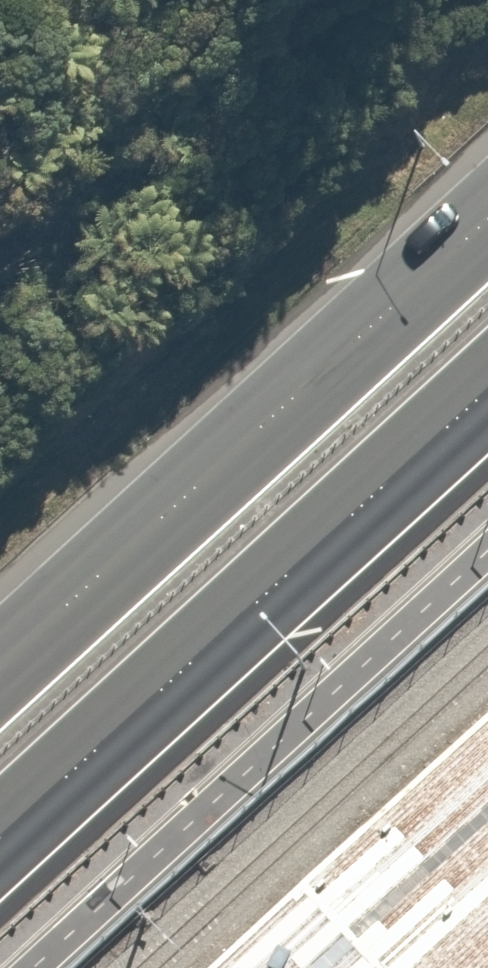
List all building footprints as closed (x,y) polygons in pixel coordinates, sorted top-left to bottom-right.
[(215,967),(487,967),(487,719),(215,967)]
